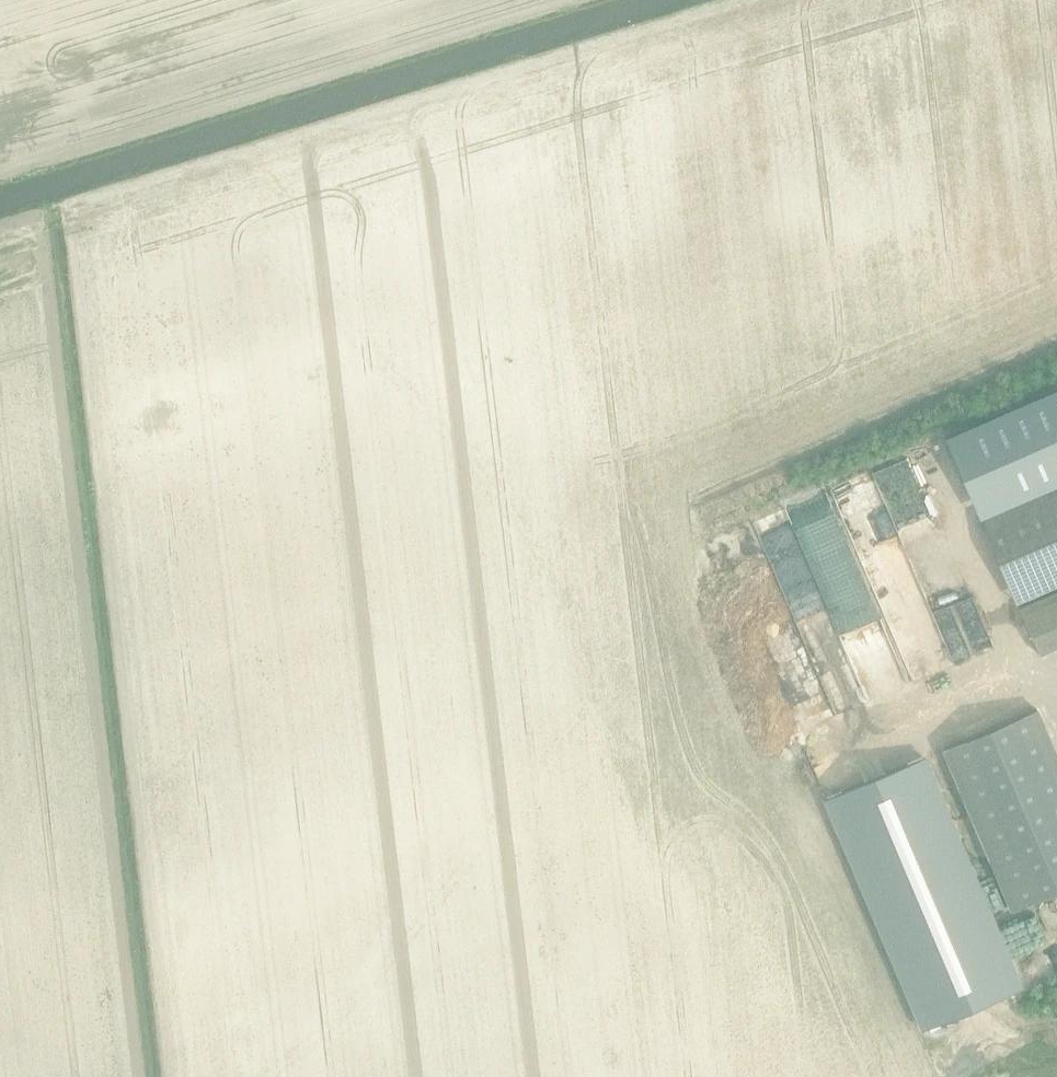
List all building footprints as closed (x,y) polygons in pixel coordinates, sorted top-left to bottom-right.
[(878,449),(836,466),(876,565),(919,547),(878,449)] [(1014,557),(1031,551),(1025,534),(1008,540),(1014,557)] [(1019,609),(1039,653),(1056,645),(1056,593),(1019,609)] [(960,597),(945,603),(961,639),(976,633),(960,597)] [(926,632),(913,636),(920,659),(933,656),(926,632)] [(943,748),(1052,1001),(1056,999),(1056,788),(1024,713),(943,748)] [(923,757),(826,798),(923,1028),(1020,987),(923,757)]
